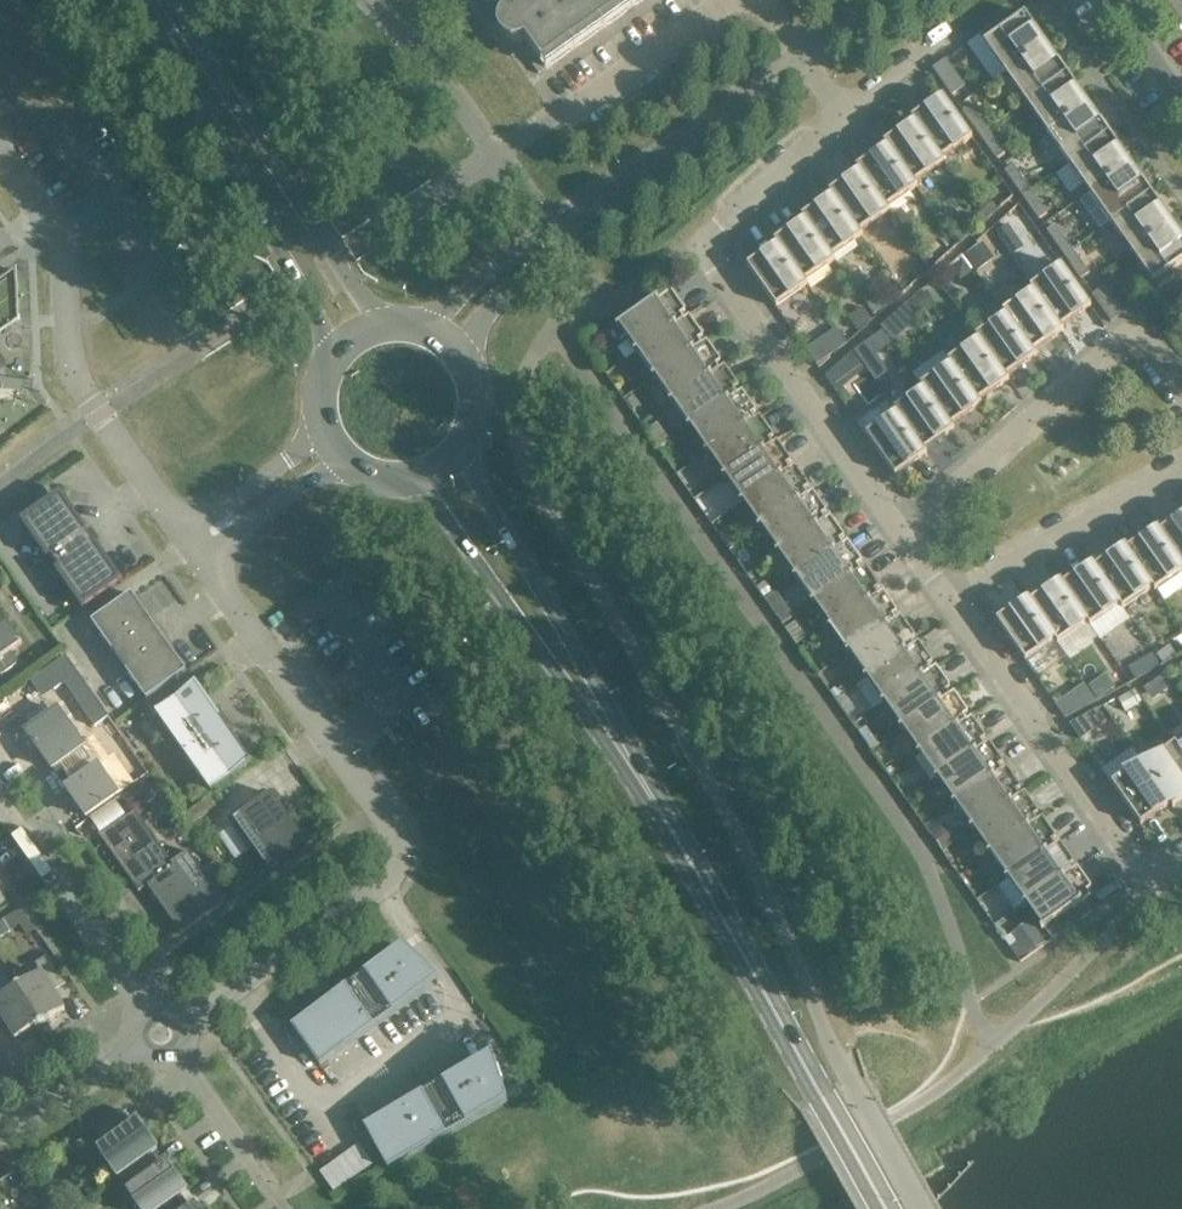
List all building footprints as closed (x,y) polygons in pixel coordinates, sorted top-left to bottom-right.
[(505,11),(500,16),(497,23),(497,24),(497,26),(497,30),(500,36),(505,41),(512,43),(519,43),(525,40),(545,69),(643,0),(497,0),(505,11)] [(1046,44),(1025,13),(1000,30),(997,25),(998,24),(997,23),(978,36),(1005,73),(1046,44)] [(1067,74),(1046,44),(1005,73),(1026,103),(1067,74)] [(966,89),(946,59),(932,69),(953,98),(966,89)] [(1088,104),(1067,74),(1026,103),(1047,133),(1088,104)] [(972,138),(943,96),(912,118),(944,163),(945,162),(942,159),(972,138)] [(1109,134),(1088,104),(1047,133),(1068,163),(1109,134)] [(971,106),(962,112),(979,136),(988,130),(971,106)] [(944,163),(912,118),(911,119),(913,122),(885,143),(916,188),(917,187),(915,183),(944,163)] [(1005,154),(988,130),(979,136),(996,160),(1005,154)] [(1131,164),(1109,134),(1068,163),(1089,193),(1131,164)] [(916,188),(885,143),(884,143),(886,147),(857,167),(889,212),(890,211),(888,208),(916,188)] [(1151,194),(1131,164),(1089,193),(1110,223),(1151,194)] [(1013,166),(1004,171),(1022,196),(1030,190),(1013,166)] [(889,212),(857,167),(856,168),(858,172),(830,192),(861,237),(862,236),(860,233),(889,212)] [(1047,214),(1030,190),(1022,196),(1039,220),(1047,214)] [(861,237),(830,192),(828,193),(831,196),(802,216),(834,261),(835,261),(833,257),(861,237)] [(1172,223),(1151,194),(1110,223),(1131,253),(1172,223)] [(990,200),(980,208),(986,217),(997,208),(990,200)] [(834,261),(802,216),(801,217),(804,221),(775,241),(807,286),(808,285),(805,282),(834,261)] [(1006,222),(994,230),(1002,242),(1014,234),(1006,222)] [(1172,223),(1131,253),(1157,290),(1176,277),(1175,276),(1174,276),(1170,271),(1181,263),(1181,237),(1172,223)] [(963,224),(953,232),(961,241),(971,234),(963,224)] [(1055,225),(1047,231),(1064,255),(1072,250),(1055,225)] [(807,286),(775,241),(774,242),(776,245),(747,266),(776,307),(807,286)] [(981,244),(966,255),(977,270),(992,259),(981,244)] [(934,249),(925,257),(932,265),(941,258),(934,249)] [(1089,274),(1072,250),(1064,255),(1081,280),(1089,274)] [(963,260),(950,269),(959,281),(972,272),(963,260)] [(1091,306),(1061,265),(1031,287),(1062,332),(1063,331),(1061,327),(1091,306)] [(0,279),(0,333),(16,322),(14,270),(0,279)] [(1104,284),(1090,293),(1111,323),(1124,313),(1104,284)] [(1062,332),(1031,287),(1030,287),(1032,291),(1003,311),(1035,356),(1036,355),(1034,352),(1062,332)] [(631,318),(626,312),(616,320),(620,326),(618,327),(619,329),(621,327),(638,351),(636,353),(684,319),(681,315),(684,312),(685,311),(685,310),(685,309),(671,290),(631,318)] [(877,292),(864,301),(875,315),(887,307),(877,292)] [(927,292),(909,304),(917,316),(935,304),(927,292)] [(907,305),(896,316),(904,327),(916,319),(907,305)] [(864,309),(849,319),(858,331),(872,321),(864,309)] [(1035,356),(1003,311),(1002,312),(1005,315),(976,336),(1008,381),(1009,380),(1006,376),(1035,356)] [(702,335),(689,316),(685,320),(684,319),(636,353),(636,354),(639,352),(656,376),(653,378),(654,378),(702,344),(699,340),(702,337),(703,336),(703,335),(702,335)] [(854,352),(875,382),(887,373),(875,356),(891,345),(882,332),(854,352)] [(1008,381),(976,336),(975,337),(977,340),(948,360),(980,405),(981,405),(979,401),(1008,381)] [(720,360),(707,341),(702,345),(702,344),(654,378),(654,379),(656,377),(673,401),(671,403),(720,369),(716,365),(720,362),(720,361),(720,360)] [(852,351),(824,376),(834,390),(865,369),(852,351)] [(980,405),(948,360),(947,361),(950,365),(921,385),(953,430),(954,429),(951,426),(980,405)] [(738,385),(725,366),(720,370),(720,369),(671,403),(672,404),(674,402),(691,426),(688,428),(689,428),(737,394),(734,390),(737,387),(738,386),(738,385)] [(953,430),(921,385),(920,386),(922,389),(894,409),(925,454),(926,454),(924,450),(953,430)] [(755,410),(742,391),(737,395),(737,394),(689,428),(689,429),(692,427),(708,451),(706,453),(755,419),(752,415),(755,412),(755,411),(755,410)] [(925,454),(894,409),(893,410),(895,414),(865,434),(895,476),(925,454)] [(773,435),(760,416),(755,420),(755,419),(706,453),(707,454),(709,452),(726,476),(724,478),(772,444),(769,440),(772,437),(773,437),(773,436),(773,435)] [(791,460),(777,441),(773,445),(772,444),(724,478),(725,479),(727,477),(744,501),(741,503),(742,503),(790,469),(787,465),(790,462),(791,461),(791,460)] [(808,485),(795,466),(790,470),(790,469),(742,503),(742,504),(744,502),(761,526),(759,528),(760,529),(808,495),(804,490),(807,488),(808,487),(808,486),(808,485)] [(826,510),(813,492),(808,495),(760,529),(762,528),(779,552),(777,553),(777,554),(826,520),(822,515),(826,513),(826,512),(826,511),(826,510)] [(82,610),(123,581),(96,543),(99,541),(91,529),(87,531),(61,493),(20,521),(82,610)] [(1160,531),(1157,528),(1156,528),(1181,565),(1181,516),(1160,531)] [(844,535),(831,517),(826,520),(777,554),(778,554),(780,553),(797,577),(794,578),(795,579),(843,545),(840,540),(843,538),(844,537),(844,536),(844,535)] [(732,526),(719,535),(729,550),(742,541),(732,526)] [(1156,528),(1128,549),(1125,545),(1124,546),(1156,591),(1181,572),(1181,565),(1156,528)] [(861,560),(848,542),(843,545),(795,579),(798,578),(814,602),(812,603),(813,604),(861,570),(858,565),(860,563),(861,563),(861,562),(862,561),(861,560)] [(1156,591),(1124,546),(1095,566),(1092,563),(1091,564),(1123,609),(1152,588),(1154,592),(1156,591)] [(1123,609),(1091,564),(1063,584),(1060,580),(1059,581),(1091,626),(1120,606),(1122,609),(1123,609)] [(879,585),(866,567),(861,570),(813,604),(815,603),(832,627),(830,628),(830,629),(878,595),(875,590),(879,588),(879,587),(879,586),(879,585)] [(1091,626),(1059,581),(1030,601),(1028,598),(1027,599),(1059,644),(1087,623),(1090,627),(1091,626)] [(765,583),(758,588),(765,599),(773,595),(765,583)] [(778,592),(766,600),(770,606),(782,597),(778,592)] [(897,610),(884,592),(879,595),(878,595),(830,629),(831,629),(833,628),(850,652),(847,653),(848,654),(896,620),(893,615),(896,613),(897,611),(897,610)] [(91,622),(146,701),(187,672),(132,594),(91,622)] [(1059,644),(1027,599),(996,620),(1025,662),(1055,641),(1058,644),(1059,644)] [(914,635),(901,617),(896,620),(848,654),(850,653),(867,677),(865,678),(865,679),(914,645),(910,640),(913,638),(914,638),(914,637),(914,636),(914,635)] [(1,675),(5,673),(5,674),(13,668),(12,668),(15,665),(16,661),(14,658),(10,652),(22,643),(8,623),(0,629),(0,675),(1,675)] [(932,660),(919,642),(914,645),(865,679),(866,679),(868,678),(885,702),(883,703),(883,704),(931,670),(928,665),(931,663),(932,663),(932,662),(932,661),(932,660)] [(1170,645),(1158,654),(1164,663),(1176,654),(1170,645)] [(1153,653),(1141,660),(1148,672),(1160,666),(1153,653)] [(1172,669),(1178,682),(1181,680),(1181,664),(1172,669)] [(949,685),(936,667),(931,670),(883,704),(886,703),(903,727),(900,728),(901,729),(949,695),(946,690),(949,688),(949,687),(950,686),(949,685)] [(1167,671),(1155,679),(1163,690),(1175,682),(1167,671)] [(1103,679),(1093,686),(1099,696),(1110,688),(1103,679)] [(155,714),(211,792),(251,764),(196,685),(155,714)] [(1085,687),(1058,706),(1067,719),(1096,702),(1085,687)] [(1134,690),(1119,699),(1125,710),(1140,701),(1134,690)] [(967,711),(954,692),(949,696),(949,695),(901,729),(901,730),(904,728),(920,752),(918,754),(919,754),(967,720),(964,716),(967,714),(967,713),(968,712),(967,711)] [(844,695),(836,700),(847,716),(855,711),(844,695)] [(73,783),(74,784),(67,790),(86,817),(118,795),(98,767),(58,710),(51,714),(47,708),(41,707),(29,715),(28,721),(33,727),(26,732),(53,770),(60,764),(62,765),(63,766),(64,767),(65,769),(65,770),(66,772),(67,775),(67,777),(68,779),(69,780),(71,782),(73,783)] [(1106,722),(1097,709),(1070,724),(1081,740),(1106,722)] [(985,736),(972,717),(967,721),(967,720),(919,754),(919,755),(921,753),(938,777),(936,779),(984,745),(981,741),(985,738),(985,737),(985,736)] [(1002,760),(990,742),(985,746),(984,745),(936,779),(937,780),(939,778),(956,802),(953,804),(954,804),(1002,770),(999,766),(1002,764),(1002,763),(1003,763),(1003,762),(1003,761),(1002,760)] [(1174,744),(1145,765),(1143,761),(1142,762),(1174,807),(1181,801),(1181,755),(1174,744)] [(137,755),(126,763),(140,783),(151,775),(137,755)] [(1174,807),(1142,762),(1111,783),(1140,825),(1170,804),(1172,808),(1174,807)] [(1020,786),(1007,767),(1002,771),(1002,770),(954,804),(954,805),(957,803),(973,827),(971,829),(1020,795),(1016,791),(1020,788),(1020,787),(1020,786)] [(1038,811),(1025,792),(1020,796),(1020,795),(971,829),(972,830),(974,828),(991,852),(989,854),(1037,820),(1034,816),(1037,814),(1038,813),(1038,812),(1038,811)] [(271,794),(237,817),(236,815),(229,820),(230,822),(234,820),(268,871),(307,844),(271,794)] [(209,806),(185,822),(192,832),(216,815),(209,806)] [(139,892),(140,891),(138,889),(146,883),(147,886),(175,867),(135,811),(101,835),(100,834),(99,835),(139,892)] [(1055,836),(1042,817),(1037,821),(1037,820),(989,854),(989,855),(992,853),(1009,877),(1006,879),(1007,879),(1055,845),(1052,841),(1055,838),(1056,837),(1055,836)] [(944,828),(932,837),(941,851),(954,842),(944,828)] [(1073,861),(1060,842),(1055,846),(1055,845),(1007,879),(1007,880),(1009,878),(1026,902),(1024,904),(1024,905),(1073,870),(1069,866),(1072,864),(1073,863),(1073,862),(1073,861)] [(186,853),(187,853),(189,857),(175,867),(147,886),(181,934),(224,903),(188,851),(186,853)] [(1091,886),(1078,867),(1073,871),(1073,870),(1024,905),(1025,905),(1027,903),(1044,927),(1041,929),(1043,930),(1045,929),(1049,935),(1059,927),(1055,921),(1091,896),(1087,891),(1090,889),(1090,888),(1091,888),(1091,887),(1091,886)] [(1028,924),(1007,939),(1018,955),(1039,940),(1028,924)] [(440,982),(403,947),(291,1026),(320,1067),(440,982)] [(41,973),(18,987),(40,1025),(65,1010),(51,988),(63,980),(48,956),(35,964),(41,973)] [(18,987),(0,998),(0,1018),(2,1017),(16,1040),(40,1025),(18,987)] [(508,1103),(493,1055),(364,1126),(387,1169),(508,1103)] [(131,1123),(121,1109),(95,1128),(105,1142),(97,1147),(117,1177),(125,1171),(125,1170),(151,1152),(151,1153),(157,1149),(136,1120),(131,1123)] [(125,1171),(134,1184),(126,1189),(140,1208),(158,1208),(180,1194),(181,1194),(186,1190),(166,1161),(160,1165),(151,1153),(151,1152),(125,1170),(125,1171)] [(195,1203),(190,1207),(181,1194),(180,1194),(158,1208),(199,1208),(195,1203)]
